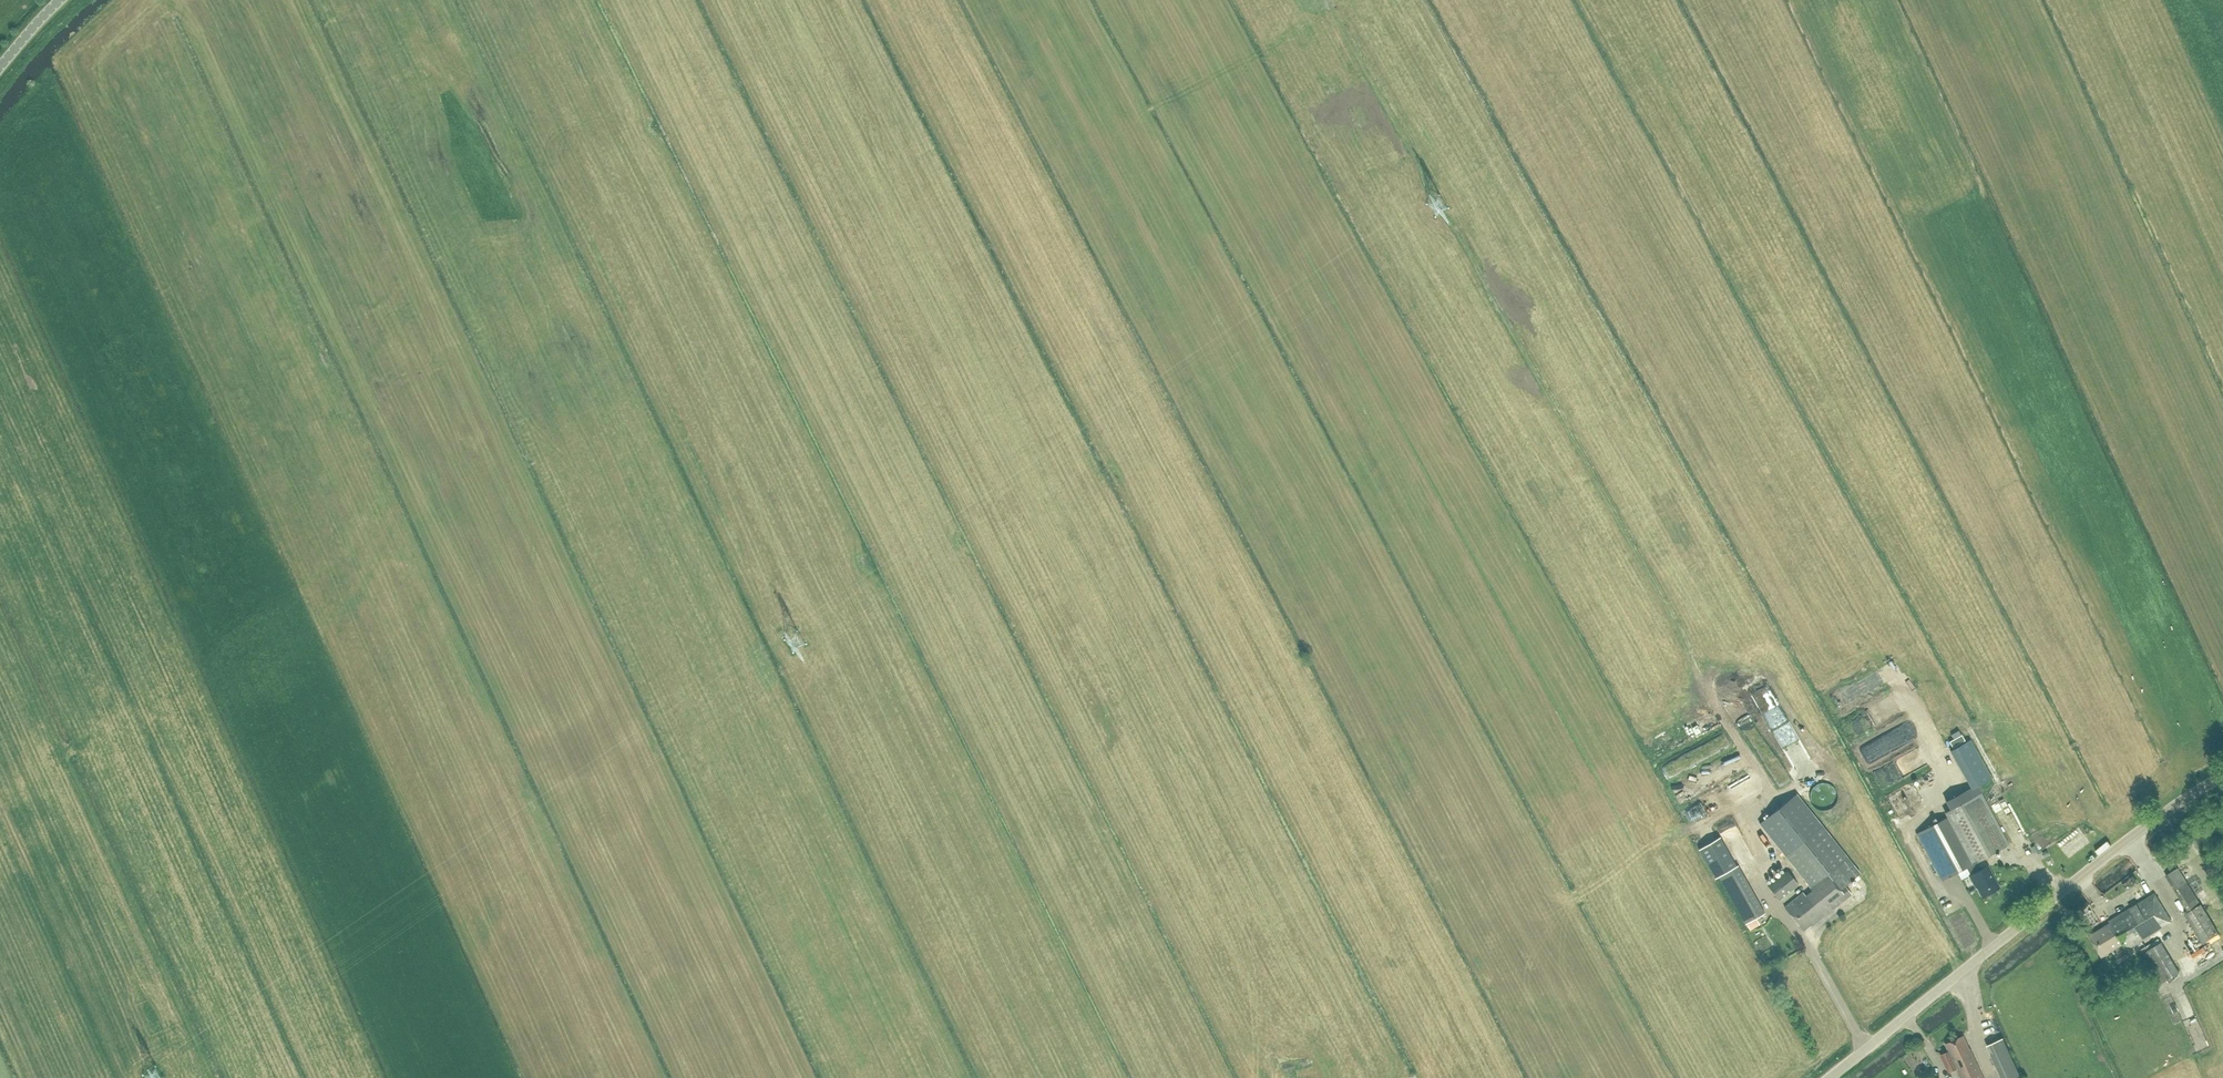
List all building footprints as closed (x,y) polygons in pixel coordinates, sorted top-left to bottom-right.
[(1973,788),(1992,777),(1969,739),(1950,751),(1973,788)] [(1884,774),(1876,778),(1881,788),(1889,784),(1884,774)] [(1709,812),(1754,793),(1749,782),(1704,800),(1709,812)] [(1910,817),(1907,812),(1920,806),(1909,784),(1886,796),(1900,822),(1910,817)] [(1953,814),(1917,833),(1942,879),(1967,866),(1971,874),(1970,875),(1973,882),(1974,881),(1982,895),(1999,886),(1988,865),(1978,871),(1973,862),(2009,843),(1979,788),(1948,804),(1953,814)] [(1796,794),(1760,822),(1811,886),(1785,906),(1803,930),(1811,923),(1812,925),(1852,893),(1845,884),(1852,879),(1860,872),(1847,857),(1796,794)] [(1745,923),(1752,919),(1764,912),(1755,896),(1747,881),(1738,866),(1720,877),(1745,923)] [(2202,943),(2218,933),(2179,867),(2166,874),(2189,912),(2185,914),(2202,943)] [(1779,899),(1798,884),(1787,870),(1768,885),(1779,899)] [(2134,891),(2112,902),(2116,911),(2138,900),(2134,891)] [(2127,949),(2172,921),(2155,893),(2116,916),(2117,918),(2090,935),(2102,955),(2123,943),(2127,949)] [(2156,974),(2152,976),(2157,984),(2161,982),(2162,983),(2180,972),(2162,942),(2159,944),(2156,939),(2146,945),(2149,949),(2144,952),(2156,974)] [(2196,965),(2209,956),(2204,948),(2191,958),(2196,965)] [(2174,1025),(2182,1021),(2172,997),(2163,1000),(2174,1025)] [(1963,1035),(1946,1043),(1949,1050),(1941,1054),(1950,1073),(1957,1069),(1961,1077),(1985,1077),(1970,1048),(1963,1035)] [(2022,1077),(2003,1038),(1986,1045),(2001,1077),(2021,1077),(2022,1077)]
